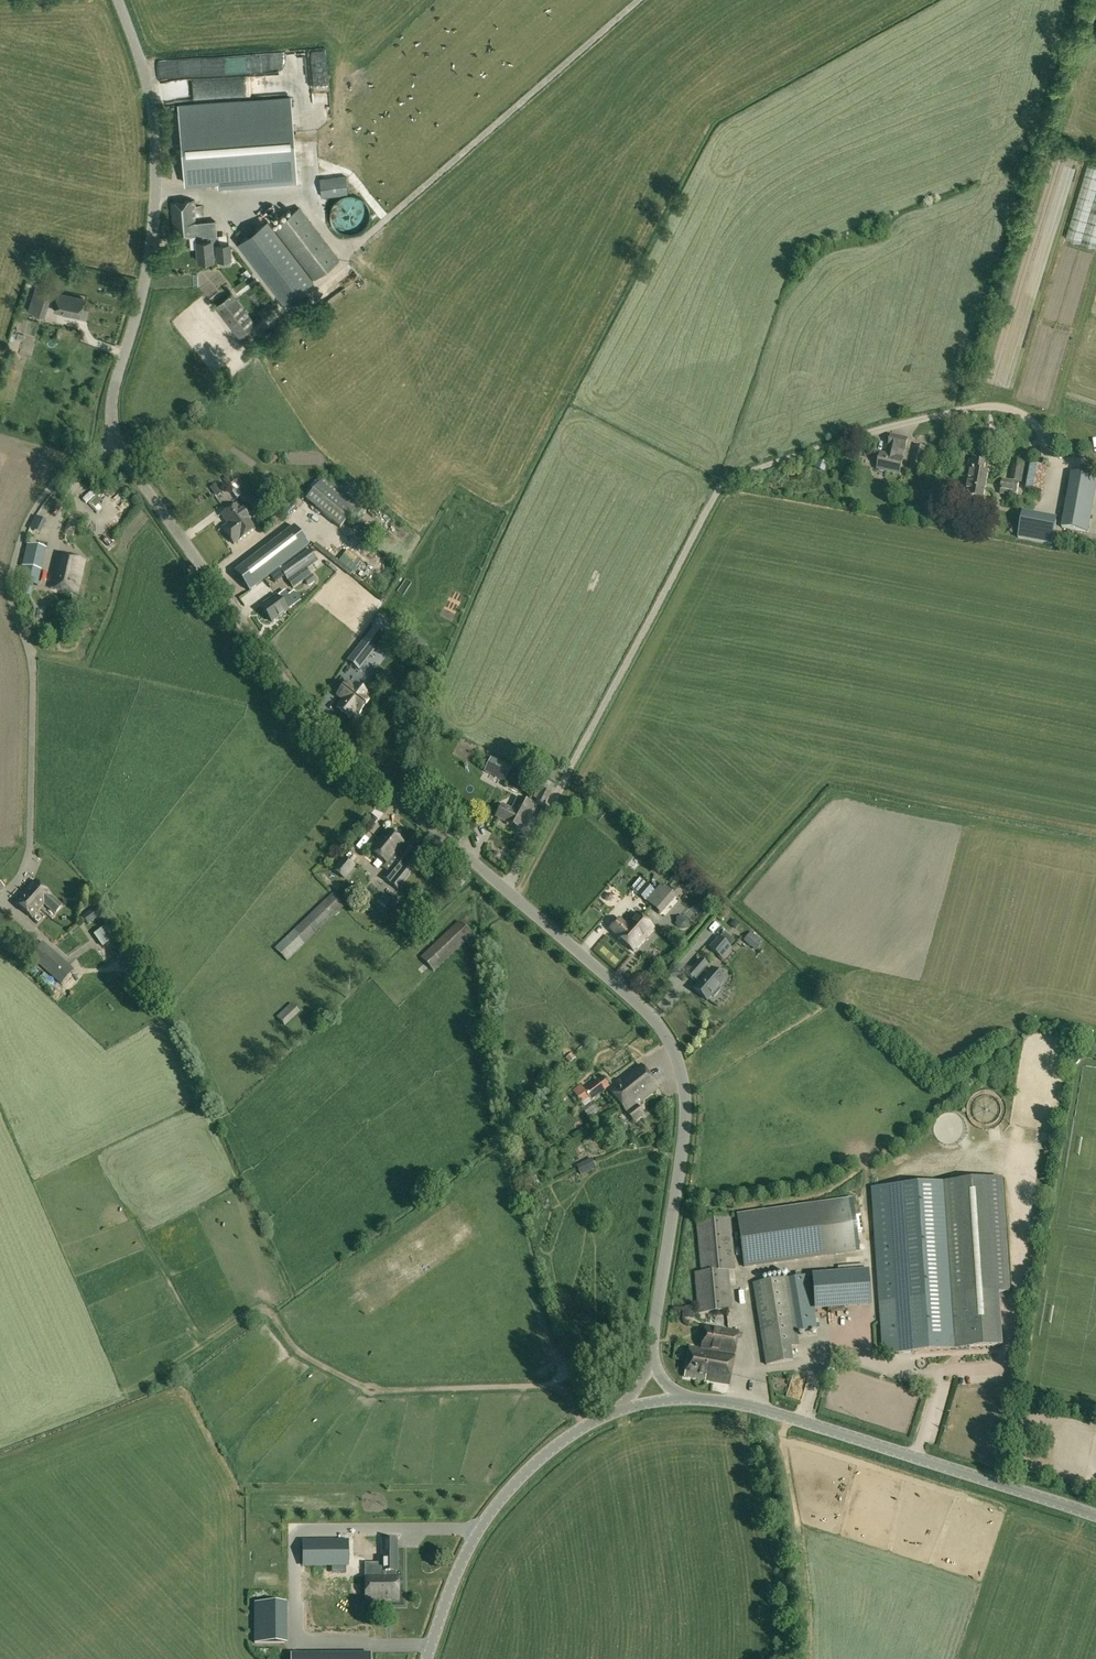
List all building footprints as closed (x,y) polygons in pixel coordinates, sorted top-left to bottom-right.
[(300,46),(301,75),(312,74),(311,46),(300,46)] [(291,97),(245,100),(178,106),(184,183),(218,180),(218,186),(298,180),(291,97)] [(324,192),(337,195),(340,183),(327,179),(324,192)] [(369,216),(367,192),(336,195),(337,218),(369,216)] [(230,259),(228,243),(217,244),(215,221),(195,223),(193,200),(170,202),(173,236),(196,234),(196,241),(198,262),(212,260),(212,259),(217,259),(218,260),(219,260),(222,263),(228,263),(230,259)] [(265,207),(241,225),(247,232),(270,214),(265,207)] [(339,259),(299,207),(273,226),(313,279),(339,259)] [(264,219),(235,242),(281,303),(311,281),(264,219)] [(61,274),(70,276),(72,267),(64,265),(61,274)] [(332,288),(351,276),(347,271),(329,282),(332,288)] [(36,285),(28,311),(44,316),(52,290),(36,285)] [(233,291),(215,306),(239,337),(258,323),(233,291)] [(58,292),(54,310),(79,316),(83,298),(58,292)] [(267,304),(257,311),(263,318),(272,312),(267,304)] [(1011,392),(1008,397),(1016,401),(1019,396),(1011,392)] [(1037,405),(1035,410),(1044,414),(1046,409),(1037,405)] [(881,453),(877,469),(900,475),(908,439),(892,436),(887,455),(881,453)] [(130,439),(122,442),(126,453),(134,451),(130,439)] [(916,447),(910,471),(921,473),(926,449),(916,447)] [(830,465),(831,456),(822,455),(821,463),(830,465)] [(970,472),(965,497),(983,500),(988,474),(984,474),(985,464),(970,461),(968,471),(970,472)] [(1029,463),(1014,461),(1010,482),(1002,480),(1000,494),(1017,497),(1019,489),(1020,483),(1025,484),(1029,463)] [(1031,489),(1047,490),(1048,465),(1032,464),(1031,489)] [(1072,473),(1061,528),(1088,533),(1095,487),(1095,478),(1072,473)] [(221,515),(227,525),(234,520),(237,524),(241,522),(239,520),(246,516),(250,513),(250,512),(254,517),(258,514),(264,510),(259,504),(250,491),(249,492),(240,478),(236,481),(233,483),(228,476),(224,479),(229,486),(238,500),(241,498),(245,504),(246,503),(248,506),(246,508),(242,511),(241,512),(236,504),(221,515)] [(325,478),(306,500),(342,529),(360,507),(325,478)] [(217,498),(224,493),(217,484),(211,488),(217,498)] [(131,494),(124,497),(129,506),(135,503),(131,494)] [(1018,538),(1052,545),(1056,522),(1023,515),(1018,538)] [(234,520),(227,525),(222,528),(233,545),(255,529),(246,516),(239,520),(241,522),(237,524),(234,520)] [(71,536),(74,526),(64,523),(61,533),(71,536)] [(235,573),(250,592),(309,546),(294,527),(235,573)] [(40,540),(50,543),(53,533),(43,530),(40,540)] [(43,550),(45,542),(32,539),(30,546),(28,546),(19,582),(36,586),(45,550),(43,550)] [(317,582),(308,569),(318,562),(310,550),(299,558),(296,560),(281,570),(294,589),(306,581),(310,587),(317,582)] [(58,555),(50,589),(77,595),(82,596),(83,592),(78,591),(85,561),(58,555)] [(356,563),(367,570),(370,565),(359,558),(356,563)] [(262,609),(272,623),(288,612),(287,611),(294,606),(285,593),(278,598),(276,595),(263,605),(265,607),(262,609)] [(72,606),(70,617),(78,619),(80,608),(72,606)] [(375,649),(365,641),(348,661),(359,670),(375,649)] [(353,687),(347,683),(337,696),(342,701),(336,709),(350,719),(356,712),(359,714),(370,701),(367,698),(368,696),(363,690),(355,685),(353,687)] [(485,772),(506,783),(513,769),(492,758),(485,772)] [(550,793),(539,787),(533,798),(536,800),(535,801),(544,806),(550,793)] [(501,805),(495,818),(521,831),(533,807),(517,798),(511,810),(501,805)] [(371,851),(387,863),(392,867),(383,878),(398,890),(416,867),(409,861),(416,853),(409,847),(399,859),(393,855),(403,843),(388,830),(371,851)] [(344,881),(356,867),(343,857),(332,871),(344,881)] [(645,901),(654,890),(639,878),(630,888),(645,901)] [(649,899),(657,905),(671,886),(663,880),(649,899)] [(25,893),(41,908),(45,905),(55,914),(62,906),(36,882),(25,893)] [(681,904),(686,898),(672,887),(657,906),(667,914),(677,901),(681,904)] [(41,908),(25,893),(15,904),(32,919),(41,908)] [(275,949),(287,961),(344,906),(332,894),(275,949)] [(607,894),(605,897),(605,900),(607,903),(611,903),(614,900),(614,897),(611,894),(607,894)] [(699,912),(704,917),(711,908),(706,904),(699,912)] [(88,926),(102,916),(96,907),(82,917),(88,926)] [(634,934),(646,921),(636,913),(626,925),(619,919),(609,930),(616,936),(622,941),(628,934),(632,938),(635,934),(634,934)] [(675,925),(680,929),(681,929),(682,930),(683,930),(684,930),(685,930),(686,930),(687,929),(688,929),(688,928),(689,927),(690,926),(690,925),(690,924),(690,923),(689,922),(689,921),(683,916),(675,925)] [(654,928),(646,921),(634,934),(635,934),(632,938),(628,934),(622,941),(633,952),(654,928)] [(471,935),(459,922),(421,958),(433,972),(471,935)] [(123,950),(110,924),(98,930),(111,956),(123,950)] [(719,939),(711,948),(721,957),(729,947),(719,939)] [(758,939),(752,947),(757,952),(764,944),(758,939)] [(61,986),(75,970),(43,942),(29,957),(61,986)] [(700,983),(694,990),(707,1001),(712,995),(714,997),(720,990),(718,989),(725,981),(711,970),(709,972),(705,969),(707,966),(700,960),(687,975),(694,981),(696,979),(700,983)] [(299,1011),(297,1010),(291,1004),(277,1017),(285,1027),(300,1013),(299,1011)] [(566,1058),(570,1063),(576,1058),(572,1053),(566,1058)] [(618,1102),(633,1122),(641,1116),(634,1107),(636,1106),(636,1105),(659,1088),(641,1065),(609,1090),(618,1102)] [(580,1085),(572,1091),(585,1106),(610,1086),(603,1076),(584,1091),(580,1085)] [(581,1175),(596,1167),(592,1159),(576,1166),(581,1175)] [(1004,1179),(942,1184),(871,1189),(883,1355),(953,1350),(1004,1347),(1000,1294),(1011,1293),(1004,1179)] [(851,1199),(737,1215),(744,1267),(858,1251),(851,1199)] [(729,1217),(696,1220),(701,1273),(695,1273),(699,1314),(732,1311),(728,1271),(734,1270),(729,1217)] [(814,1308),(870,1305),(868,1271),(812,1275),(814,1308)] [(798,1332),(816,1329),(808,1275),(790,1278),(798,1332)] [(787,1278),(753,1284),(766,1365),(792,1361),(790,1347),(798,1346),(787,1278)] [(685,1319),(694,1319),(695,1308),(686,1307),(685,1319)] [(705,1326),(701,1349),(734,1354),(738,1332),(705,1326)] [(734,1354),(701,1349),(690,1348),(685,1377),(729,1385),(734,1354)] [(365,1576),(365,1601),(399,1600),(398,1576),(396,1576),(396,1572),(397,1572),(397,1539),(381,1540),(382,1565),(382,1571),(382,1576),(365,1576)] [(303,1543),(303,1566),(348,1566),(348,1542),(303,1543)] [(255,1603),(255,1643),(284,1643),(284,1603),(255,1603)]
